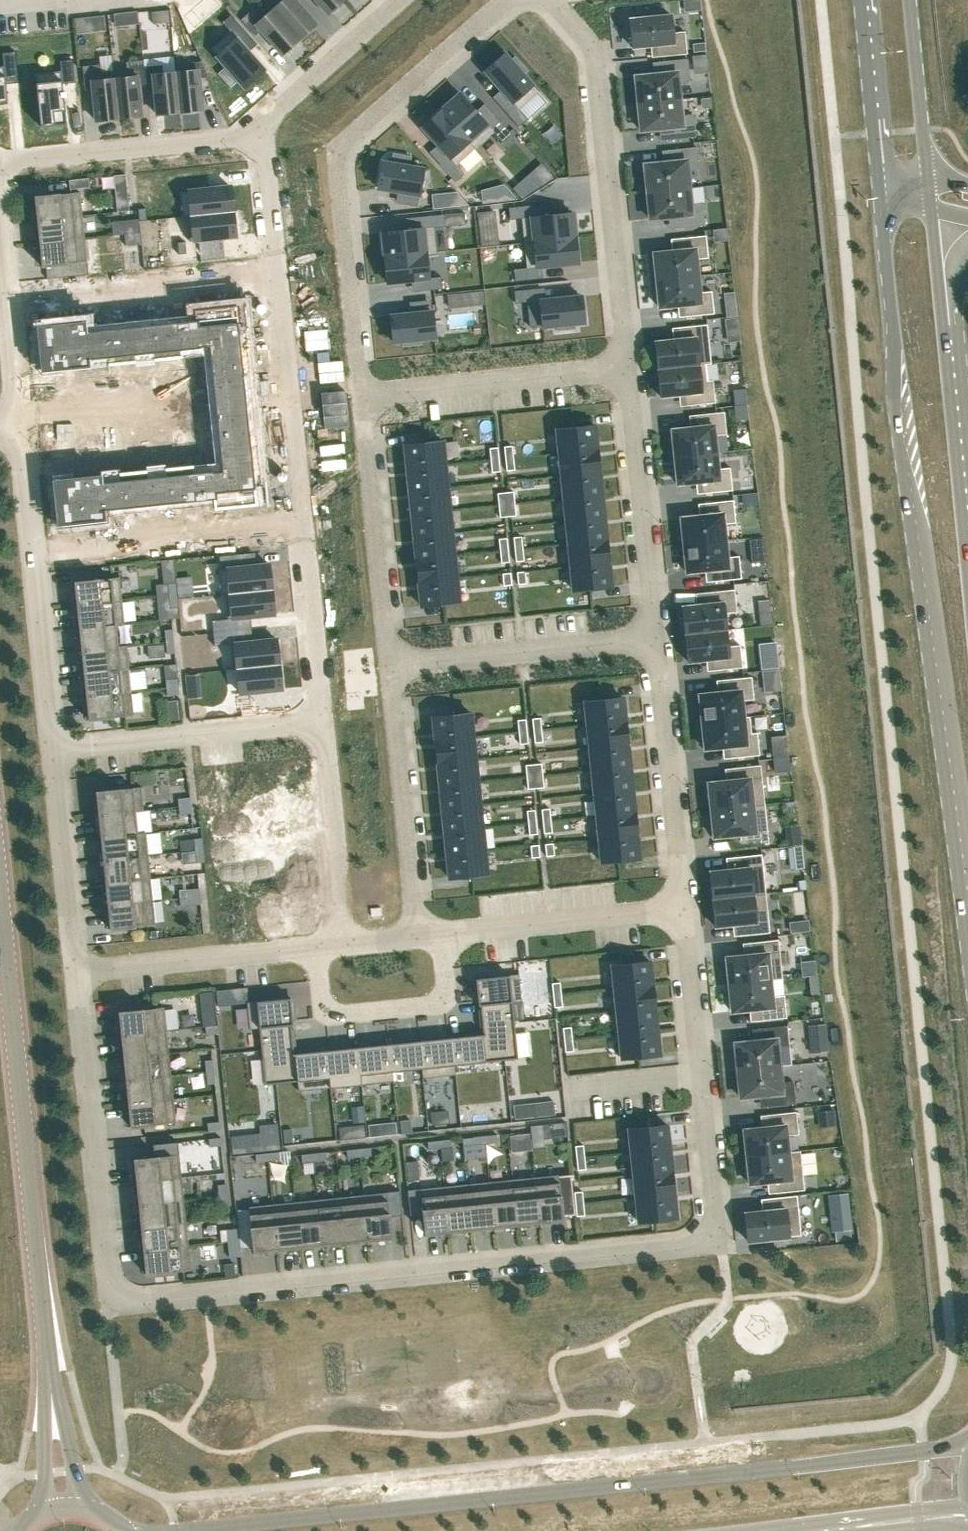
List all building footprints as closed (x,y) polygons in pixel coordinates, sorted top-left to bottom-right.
[(215,0),(202,0),(184,16),(195,28),(220,5),(215,0)] [(269,5),(299,39),(316,24),(295,0),(275,0),(269,5)] [(328,14),(344,0),(316,0),(328,14)] [(254,8),(241,20),(255,36),(261,30),(282,54),(299,39),(269,5),(259,14),(254,8)] [(136,11),(124,12),(126,26),(137,25),(136,11)] [(167,11),(151,13),(152,25),(168,23),(167,11)] [(231,15),(222,22),(227,28),(236,20),(231,15)] [(671,15),(629,19),(632,47),(656,45),(657,57),(687,54),(685,32),(673,33),(671,15)] [(103,16),(95,16),(97,30),(105,30),(103,16)] [(230,31),(211,48),(226,67),(218,73),(230,87),(238,80),(245,87),(264,70),(230,31)] [(705,43),(692,44),(693,54),(706,52),(705,43)] [(7,101),(5,84),(18,82),(15,51),(2,52),(3,66),(0,66),(0,102),(7,101)] [(504,54),(485,71),(516,106),(507,114),(519,127),(528,119),(519,109),(539,92),(523,74),(527,71),(515,57),(511,61),(504,54)] [(174,57),(143,60),(144,67),(146,84),(154,83),(157,115),(180,112),(175,72),(174,57)] [(60,71),(35,74),(41,126),(67,124),(64,96),(65,96),(65,92),(63,92),(62,84),(75,82),(72,59),(59,60),(60,71)] [(659,74),(635,76),(638,103),(680,99),(678,83),(690,81),(688,59),(658,62),(659,74)] [(127,70),(114,71),(119,119),(131,117),(141,116),(141,114),(138,85),(146,84),(144,67),(143,60),(126,62),(127,70)] [(188,70),(175,72),(180,112),(202,110),(199,78),(208,77),(201,61),(188,63),(188,70)] [(100,64),(83,66),(85,90),(93,89),(96,121),(119,119),(114,71),(101,72),(100,64)] [(459,93),(441,110),(475,149),(493,132),(502,142),(511,134),(484,103),(475,111),(459,93)] [(711,96),(700,97),(701,107),(712,106),(711,96)] [(680,99),(638,103),(641,131),(665,128),(666,140),(696,137),(693,115),(682,116),(680,99)] [(441,110),(422,126),(456,165),(475,149),(441,110)] [(668,162),(644,164),(647,192),(689,187),(687,171),(699,169),(697,147),(667,150),(668,162)] [(382,162),(378,188),(419,194),(423,169),(409,167),(411,156),(393,153),(391,164),(382,162)] [(554,177),(541,162),(532,171),(543,184),(554,177)] [(456,165),(447,173),(455,182),(464,174),(456,165)] [(517,199),(503,184),(498,186),(500,201),(517,199)] [(230,186),(179,192),(182,217),(187,217),(187,216),(233,211),(230,186)] [(689,187),(647,192),(650,219),(674,216),(675,228),(705,225),(703,203),(691,204),(689,187)] [(80,192),(35,196),(37,220),(82,215),(80,192)] [(127,192),(115,194),(117,204),(117,212),(129,210),(129,202),(127,192)] [(456,192),(450,192),(452,206),(468,205),(456,192)] [(516,207),(508,208),(509,220),(518,219),(516,207)] [(146,208),(138,209),(139,221),(147,220),(146,208)] [(495,210),(477,212),(479,228),(496,226),(495,210)] [(187,216),(187,217),(189,240),(236,236),(233,211),(187,216)] [(444,214),(445,226),(464,224),(463,212),(444,214)] [(573,213),(522,218),(524,243),(576,238),(573,213)] [(444,214),(436,215),(437,227),(445,226),(444,214)] [(82,215),(37,220),(39,243),(77,239),(77,240),(85,239),(85,238),(82,215)] [(130,221),(123,222),(125,234),(132,233),(140,232),(138,220),(130,221)] [(433,227),(382,232),(385,257),(426,253),(426,254),(436,253),(433,227)] [(140,232),(132,233),(133,245),(141,244),(140,232)] [(672,251),(654,253),(656,280),(698,276),(696,259),(708,258),(706,235),(676,239),(677,250),(672,251)] [(527,268),(514,269),(515,281),(543,278),(542,266),(578,263),(576,238),(524,243),(527,268)] [(77,239),(39,243),(42,266),(62,264),(64,276),(64,277),(88,274),(85,239),(77,240),(77,239)] [(185,241),(177,242),(178,254),(186,253),(185,241)] [(426,253),(385,257),(387,282),(429,278),(426,254),(426,253)] [(441,276),(433,277),(434,289),(442,289),(441,276)] [(698,276),(656,280),(659,307),(678,305),(683,305),(684,317),(714,313),(712,291),(700,292),(698,276)] [(522,290),(514,291),(515,303),(524,302),(522,290)] [(483,291),(465,292),(466,306),(484,304),(483,291)] [(540,301),(528,302),(531,328),(543,326),(557,325),(557,331),(575,329),(575,323),(584,322),(582,296),(540,301)] [(46,326),(42,326),(45,349),(50,348),(50,353),(51,353),(52,364),(61,364),(61,369),(64,369),(66,369),(66,368),(70,368),(70,369),(71,369),(71,368),(76,367),(76,368),(77,368),(77,367),(84,367),(85,367),(85,366),(96,365),(96,366),(97,366),(97,365),(101,365),(102,366),(103,365),(110,364),(110,365),(111,365),(111,364),(118,363),(118,364),(119,364),(119,363),(124,362),(124,363),(125,363),(125,362),(132,362),(133,362),(133,361),(142,361),(143,361),(143,360),(147,360),(147,361),(149,361),(148,360),(156,359),(156,360),(157,360),(157,359),(164,358),(164,359),(165,359),(165,358),(170,358),(170,359),(171,358),(178,357),(178,358),(179,358),(179,357),(182,356),(182,357),(183,357),(183,356),(193,355),(193,356),(194,356),(194,355),(210,354),(211,363),(214,397),(214,398),(215,406),(216,419),(248,416),(247,403),(246,393),(245,391),(243,374),(248,373),(251,373),(251,372),(250,372),(250,369),(250,368),(249,368),(249,361),(250,361),(249,360),(248,357),(249,357),(249,356),(248,356),(248,351),(249,351),(248,350),(247,347),(248,347),(248,346),(247,346),(247,342),(248,342),(247,340),(246,338),(247,338),(247,336),(246,337),(245,329),(246,329),(246,328),(245,328),(245,326),(246,326),(246,324),(243,325),(238,325),(236,308),(236,306),(233,306),(233,305),(232,306),(225,307),(225,306),(223,306),(223,307),(219,308),(218,307),(217,307),(217,308),(213,308),(213,307),(212,308),(207,309),(207,308),(205,308),(205,309),(198,310),(198,309),(197,309),(197,310),(194,310),(195,320),(189,321),(189,320),(187,321),(174,322),(86,331),(85,321),(81,322),(80,321),(79,321),(79,322),(75,322),(73,322),(74,323),(69,323),(69,322),(67,322),(67,323),(63,324),(63,323),(62,323),(62,324),(57,324),(57,323),(56,324),(51,325),(51,324),(50,324),(50,325),(46,325),(46,326)] [(736,306),(726,307),(727,317),(737,316),(736,306)] [(432,312),(390,316),(393,342),(403,341),(403,346),(421,345),(421,339),(435,338),(432,312)] [(738,316),(724,318),(725,327),(739,325),(738,316)] [(678,340),(655,342),(658,369),(705,364),(711,364),(707,324),(677,328),(678,340)] [(705,364),(658,369),(660,396),(684,394),(685,406),(715,403),(713,380),(707,381),(705,364)] [(696,427),(672,429),(675,457),(716,452),(715,436),(727,435),(724,412),(694,415),(696,427)] [(66,500),(60,501),(63,524),(66,523),(66,524),(70,523),(70,524),(72,524),(72,523),(76,523),(77,523),(77,522),(82,522),(82,523),(83,523),(83,522),(88,521),(88,522),(89,522),(89,521),(94,521),(94,522),(95,521),(100,520),(100,521),(101,521),(101,520),(105,519),(104,512),(114,511),(113,509),(207,499),(213,498),(214,508),(217,508),(218,509),(219,509),(219,508),(226,507),(226,508),(227,508),(227,507),(232,506),(232,507),(233,507),(233,506),(238,506),(238,507),(239,507),(239,506),(244,505),(244,506),(245,506),(245,505),(252,504),(252,505),(253,505),(253,504),(256,504),(256,502),(254,484),(259,484),(262,484),(262,483),(261,483),(261,480),(262,480),(262,479),(261,479),(260,472),(261,472),(261,470),(260,470),(260,468),(261,468),(260,466),(260,467),(259,462),(260,462),(260,461),(259,461),(259,458),(260,458),(259,457),(258,452),(259,452),(259,451),(258,451),(258,449),(259,448),(258,447),(257,440),(258,440),(258,439),(257,439),(256,436),(257,436),(257,435),(254,435),(254,436),(249,436),(247,419),(248,419),(248,417),(248,416),(216,419),(220,453),(221,463),(206,464),(205,463),(204,463),(204,464),(194,465),(194,464),(193,465),(191,466),(190,465),(189,465),(189,466),(182,467),(182,466),(181,466),(181,467),(177,467),(176,466),(175,466),(175,467),(168,468),(168,467),(167,467),(167,468),(160,469),(160,468),(159,468),(159,469),(154,469),(153,469),(153,470),(145,470),(143,470),(143,471),(136,471),(136,470),(135,471),(131,472),(131,471),(129,471),(130,472),(122,473),(122,472),(121,472),(121,473),(114,474),(114,473),(113,473),(113,474),(108,474),(108,473),(107,474),(96,475),(95,475),(95,476),(88,476),(88,475),(87,476),(82,477),(82,476),(81,476),(81,477),(77,478),(77,477),(75,477),(75,478),(72,478),(73,483),(64,484),(65,496),(66,500)] [(595,426),(556,429),(559,453),(597,449),(595,426)] [(443,441),(405,445),(407,469),(445,465),(443,441)] [(512,446),(504,447),(505,459),(513,458),(512,446)] [(498,447),(490,448),(491,460),(499,459),(498,447)] [(597,449),(559,453),(561,476),(600,472),(598,449),(597,449)] [(716,452),(675,457),(677,484),(701,482),(702,493),(732,490),(730,468),(718,469),(716,452)] [(513,458),(505,459),(507,471),(515,470),(513,458)] [(499,459),(491,460),(492,472),(500,471),(499,459)] [(445,465),(407,469),(409,491),(448,487),(445,465)] [(600,472),(561,476),(564,498),(602,495),(600,472)] [(448,487),(409,491),(412,514),(450,510),(448,487)] [(506,492),(497,493),(499,505),(507,504),(506,492)] [(514,492),(506,492),(507,504),(515,504),(514,492)] [(602,495),(564,498),(566,521),(604,517),(602,495)] [(705,515),(681,518),(684,545),(725,541),(724,524),(736,523),(733,500),(703,503),(705,515)] [(507,504),(499,505),(500,517),(508,516),(507,504)] [(515,504),(507,504),(508,516),(516,516),(515,504)] [(450,510),(412,514),(414,537),(452,533),(450,510)] [(604,517),(566,521),(568,544),(607,540),(604,517)] [(452,533),(414,537),(416,559),(455,555),(452,533)] [(522,536),(513,537),(515,549),(523,548),(522,536)] [(507,538),(499,539),(500,551),(508,550),(507,538)] [(607,540),(568,544),(571,566),(609,563),(610,562),(607,540)] [(725,541),(684,545),(686,572),(710,570),(711,581),(741,578),(739,556),(727,557),(725,541)] [(523,548),(515,549),(516,561),(524,560),(523,548)] [(508,550),(500,551),(501,563),(509,562),(508,550)] [(416,559),(416,560),(418,582),(419,582),(457,578),(455,555),(416,559)] [(222,557),(215,558),(216,569),(223,569),(222,557)] [(609,563),(571,566),(573,590),(612,586),(609,563)] [(270,564),(228,568),(230,593),(272,589),(270,564)] [(525,571),(517,572),(518,584),(526,583),(525,571)] [(511,573),(503,574),(504,586),(512,585),(511,573)] [(120,577),(74,581),(77,605),(122,600),(120,577)] [(457,578),(419,582),(421,606),(460,602),(457,578)] [(176,583),(168,584),(169,596),(177,595),(176,583)] [(272,589),(230,593),(233,618),(275,613),(272,589)] [(706,605),(682,607),(685,634),(727,630),(725,613),(737,612),(734,589),(705,592),(706,605)] [(177,595),(169,596),(170,608),(178,607),(177,595)] [(122,600),(77,605),(79,628),(116,624),(117,625),(124,624),(122,600)] [(228,619),(221,620),(222,632),(230,631),(228,619)] [(116,624),(79,628),(81,650),(119,647),(119,646),(117,625),(116,624)] [(172,629),(164,630),(166,642),(174,641),(173,629),(172,629)] [(727,630),(685,634),(687,661),(711,659),(712,671),(743,668),(740,645),(728,646),(727,630)] [(230,631),(222,632),(224,643),(231,642),(230,631)] [(277,639),(236,643),(238,668),(280,663),(277,639)] [(174,641),(166,642),(167,654),(175,653),(174,641)] [(119,647),(81,650),(84,673),(129,668),(127,645),(119,646),(119,647)] [(280,663),(238,668),(241,693),(283,688),(280,663)] [(129,668),(84,673),(86,696),(131,691),(129,668)] [(718,693),(699,694),(702,722),(744,717),(742,701),(754,699),(751,677),(722,680),(723,692),(718,693)] [(177,678),(166,679),(166,687),(178,686),(178,678),(177,678)] [(178,686),(166,687),(167,695),(179,694),(178,686)] [(131,691),(86,696),(88,719),(134,715),(131,691)] [(623,697),(585,701),(587,725),(626,721),(623,697)] [(256,714),(255,700),(241,701),(242,715),(256,714)] [(471,713),(433,717),(435,741),(473,737),(471,713)] [(744,717),(702,722),(705,749),(723,747),(728,746),(730,758),(760,755),(757,733),(751,733),(750,716),(744,717)] [(540,718),(532,719),(534,731),(542,730),(540,718)] [(526,719),(518,720),(519,732),(527,731),(526,719)] [(626,721),(587,725),(589,748),(628,744),(626,721)] [(542,730),(534,731),(535,743),(543,742),(542,730)] [(527,731),(519,732),(520,744),(528,743),(527,731)] [(435,741),(437,763),(476,759),(473,737),(435,741)] [(628,744),(589,748),(592,770),(630,766),(628,744)] [(476,759),(437,763),(440,786),(478,782),(476,759)] [(534,764),(526,765),(527,777),(535,776),(534,764)] [(542,764),(534,764),(535,776),(543,775),(542,764)] [(726,781),(708,783),(711,810),(765,804),(761,765),(731,768),(732,780),(726,781)] [(630,766),(592,770),(594,793),(633,789),(630,766)] [(543,775),(535,776),(536,788),(544,787),(543,775)] [(535,776),(527,777),(528,789),(536,788),(535,776)] [(478,782),(440,786),(442,809),(480,805),(478,782)] [(141,786),(96,791),(98,815),(136,811),(136,812),(144,811),(141,786)] [(633,789),(594,793),(596,816),(635,812),(633,789)] [(190,797),(178,798),(179,806),(191,805),(190,797)] [(765,804),(711,810),(714,837),(732,835),(737,834),(739,846),(769,843),(765,804)] [(191,805),(179,806),(179,814),(191,813),(192,813),(191,805)] [(480,805),(442,809),(444,831),(483,827),(480,805)] [(550,809),(542,809),(543,821),(551,820),(550,809)] [(535,810),(527,811),(528,823),(536,822),(535,810)] [(136,811),(98,815),(101,837),(138,833),(136,812),(136,811)] [(635,812),(596,816),(599,838),(637,834),(638,834),(635,812)] [(551,820),(543,821),(544,833),(552,832),(551,820)] [(536,822),(528,823),(529,835),(538,834),(536,822)] [(797,826),(785,827),(787,847),(799,845),(797,826)] [(483,827),(444,831),(447,854),(485,850),(483,827)] [(138,833),(101,837),(103,860),(148,855),(146,832),(138,833)] [(637,834),(599,838),(601,862),(640,858),(637,834)] [(201,838),(194,838),(195,850),(203,850),(202,838),(201,838)] [(553,843),(545,844),(546,856),(554,855),(553,843)] [(539,845),(531,846),(532,858),(540,857),(539,845)] [(203,850),(195,850),(196,862),(204,862),(205,862),(203,850)] [(485,850),(447,854),(449,878),(488,874),(485,850)] [(733,869),(709,872),(712,899),(766,893),(762,854),(732,857),(733,869)] [(148,855),(103,860),(105,883),(151,878),(148,855)] [(151,878),(105,883),(108,905),(153,901),(151,878)] [(199,888),(187,889),(188,897),(200,896),(199,888)] [(766,893),(712,899),(715,926),(739,924),(740,936),(770,933),(766,893)] [(188,897),(180,898),(181,906),(189,905),(201,904),(200,896),(188,897)] [(153,901),(108,905),(110,929),(155,924),(153,901)] [(750,955),(726,957),(729,984),(771,980),(783,979),(778,940),(749,943),(750,955)] [(650,961),(612,965),(614,989),(653,985),(650,961)] [(477,991),(474,992),(475,1001),(478,1001),(478,1005),(512,1001),(512,1002),(522,1001),(519,974),(488,977),(476,978),(477,991)] [(783,979),(771,980),(772,996),(784,995),(783,979)] [(771,980),(729,984),(732,1011),(755,1009),(757,1021),(786,1018),(784,995),(772,996),(771,980)] [(560,982),(552,983),(553,995),(561,994),(560,982)] [(653,985),(614,989),(617,1012),(655,1008),(653,985)] [(228,989),(216,990),(218,1005),(230,1004),(228,989)] [(561,994),(553,995),(554,1007),(562,1006),(561,994)] [(278,999),(247,1002),(250,1029),(259,1028),(259,1027),(293,1024),(293,1020),(295,1020),(294,1010),(292,1010),(290,998),(278,999)] [(512,1001),(478,1005),(481,1005),(484,1034),(482,1034),(485,1062),(518,1058),(512,1002),(512,1001)] [(164,1007),(119,1011),(121,1035),(166,1030),(164,1007)] [(655,1008),(617,1012),(619,1034),(657,1030),(655,1008)] [(217,1017),(204,1018),(205,1026),(217,1025),(217,1017)] [(293,1024),(259,1027),(259,1028),(265,1085),(297,1081),(299,1081),(296,1053),(294,1053),(291,1025),(293,1025),(293,1024)] [(217,1025),(205,1026),(206,1034),(218,1033),(217,1025)] [(759,1041),(735,1043),(738,1070),(779,1066),(791,1065),(790,1048),(787,1026),(757,1029),(759,1041)] [(571,1027),(563,1028),(564,1040),(572,1039),(571,1027)] [(825,1027),(808,1029),(810,1041),(826,1039),(825,1027)] [(166,1030),(121,1035),(123,1058),(169,1053),(166,1030)] [(657,1030),(619,1034),(621,1058),(660,1054),(657,1030)] [(457,1036),(451,1037),(454,1065),(455,1065),(485,1062),(482,1034),(480,1034),(479,1032),(470,1033),(470,1035),(457,1037),(457,1036)] [(426,1040),(420,1040),(423,1068),(422,1068),(423,1078),(456,1074),(455,1065),(454,1065),(451,1037),(449,1037),(448,1035),(439,1036),(439,1038),(426,1040)] [(395,1043),(389,1044),(392,1072),(392,1071),(422,1068),(423,1068),(420,1040),(418,1041),(417,1038),(408,1039),(408,1042),(395,1043)] [(572,1039),(564,1040),(565,1052),(574,1051),(572,1039)] [(360,1046),(358,1047),(362,1084),(393,1081),(392,1071),(392,1072),(389,1044),(382,1044),(370,1046),(370,1043),(360,1044),(360,1046)] [(329,1050),(327,1050),(331,1087),(362,1084),(358,1047),(351,1047),(351,1048),(339,1049),(339,1046),(329,1047),(329,1050)] [(298,1053),(296,1053),(299,1081),(297,1081),(298,1091),(331,1087),(327,1050),(320,1051),(308,1052),(308,1049),(298,1050),(298,1053)] [(169,1053),(123,1058),(126,1080),(171,1076),(169,1053)] [(213,1059),(205,1060),(206,1072),(214,1071),(213,1059)] [(779,1066),(738,1070),(741,1097),(764,1095),(765,1107),(795,1104),(793,1081),(781,1082),(779,1066)] [(214,1071),(206,1072),(207,1084),(215,1083),(214,1071)] [(171,1076),(126,1080),(128,1103),(173,1098),(171,1076)] [(173,1098),(128,1103),(130,1127),(176,1122),(173,1098)] [(534,1102),(514,1104),(516,1120),(536,1118),(534,1102)] [(834,1111),(819,1112),(820,1123),(835,1122),(834,1111)] [(767,1127),(744,1129),(747,1156),(788,1152),(787,1135),(799,1134),(796,1112),(766,1115),(767,1127)] [(219,1121),(207,1122),(208,1131),(220,1129),(219,1121)] [(667,1125),(629,1129),(631,1152),(670,1148),(667,1125)] [(542,1130),(530,1131),(531,1139),(543,1138),(542,1130)] [(497,1134),(485,1135),(486,1143),(498,1142),(497,1134)] [(485,1135),(473,1137),(474,1145),(486,1143),(485,1135)] [(221,1137),(209,1139),(210,1147),(222,1145),(221,1137)] [(451,1139),(439,1140),(440,1148),(452,1147),(451,1139)] [(439,1140),(427,1141),(428,1149),(440,1148),(439,1140)] [(154,1156),(134,1158),(136,1182),(181,1177),(178,1142),(153,1144),(153,1145),(154,1156)] [(583,1145),(575,1146),(576,1158),(585,1157),(583,1145)] [(371,1147),(359,1148),(359,1157),(371,1155),(371,1147)] [(359,1148),(347,1150),(347,1158),(359,1157),(359,1148)] [(670,1148),(631,1152),(633,1175),(672,1171),(670,1148)] [(279,1151),(267,1153),(268,1161),(280,1159),(280,1157),(279,1152),(279,1151)] [(788,1152),(747,1156),(749,1183),(773,1181),(774,1193),(804,1190),(800,1151),(788,1152)] [(325,1152),(313,1153),(314,1161),(326,1160),(325,1152)] [(267,1153),(255,1154),(256,1162),(268,1161),(267,1153)] [(313,1153),(301,1154),(302,1162),(314,1161),(313,1153)] [(585,1157),(576,1158),(578,1170),(586,1169),(585,1157)] [(672,1171),(633,1175),(636,1198),(674,1194),(675,1194),(672,1171)] [(558,1174),(535,1177),(539,1222),(563,1220),(563,1216),(575,1214),(571,1174),(558,1175),(558,1174)] [(181,1177),(136,1182),(138,1205),(184,1200),(181,1177)] [(535,1177),(512,1179),(517,1224),(539,1222),(535,1177)] [(512,1179),(489,1181),(494,1227),(517,1224),(512,1179)] [(489,1181),(467,1184),(471,1229),(494,1227),(489,1181)] [(226,1183),(217,1184),(219,1196),(227,1195),(226,1183)] [(467,1184),(444,1186),(449,1231),(471,1229),(467,1184)] [(444,1186),(408,1190),(410,1214),(411,1214),(423,1213),(425,1234),(449,1231),(444,1186)] [(400,1191),(363,1194),(368,1240),(391,1237),(389,1217),(401,1215),(402,1215),(400,1191)] [(582,1191),(574,1192),(575,1204),(583,1203),(582,1191)] [(847,1193),(831,1195),(832,1207),(848,1206),(847,1193)] [(363,1194),(340,1197),(345,1242),(368,1240),(363,1194)] [(674,1194),(636,1198),(638,1221),(677,1217),(674,1194)] [(227,1195),(219,1196),(220,1208),(228,1207),(227,1195)] [(768,1210),(745,1213),(747,1241),(801,1235),(797,1195),(767,1198),(768,1210)] [(340,1197),(318,1199),(323,1244),(345,1242),(340,1197)] [(318,1199),(295,1201),(300,1247),(323,1244),(318,1199)] [(184,1200),(138,1205),(141,1227),(186,1223),(184,1200)] [(295,1201),(272,1204),(277,1249),(300,1247),(295,1201)] [(583,1203),(575,1204),(576,1216),(584,1215),(583,1203)] [(272,1204),(249,1206),(254,1252),(277,1249),(272,1204)] [(186,1223),(141,1227),(143,1250),(188,1245),(186,1223)] [(238,1228),(226,1229),(227,1241),(228,1243),(240,1242),(238,1228)] [(240,1242),(228,1243),(229,1257),(240,1256),(241,1256),(240,1242)] [(188,1245),(143,1250),(145,1274),(191,1269),(188,1245)]
